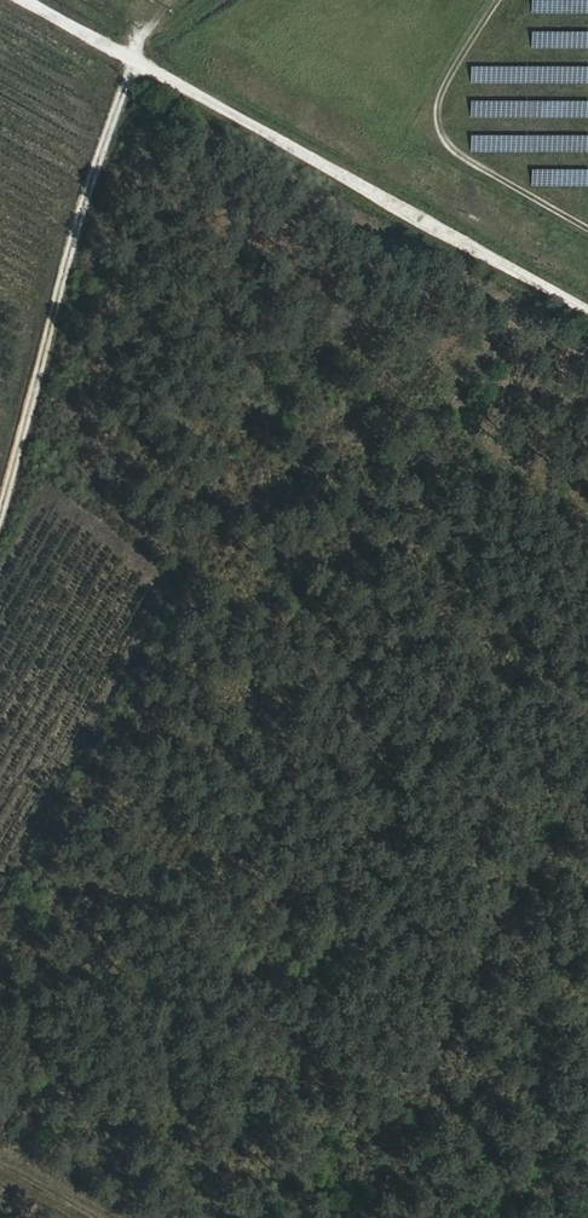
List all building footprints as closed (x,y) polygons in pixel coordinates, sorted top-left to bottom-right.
[(530,11),(587,11),(587,0),(530,0),(530,11)] [(530,46),(587,47),(587,29),(530,28),(530,46)] [(469,81),(587,82),(587,64),(469,63),(469,81)] [(587,116),(587,98),(469,98),(469,116),(587,116)] [(587,150),(587,132),(469,131),(469,149),(587,150)] [(529,184),(587,185),(587,167),(529,167),(529,184)]
